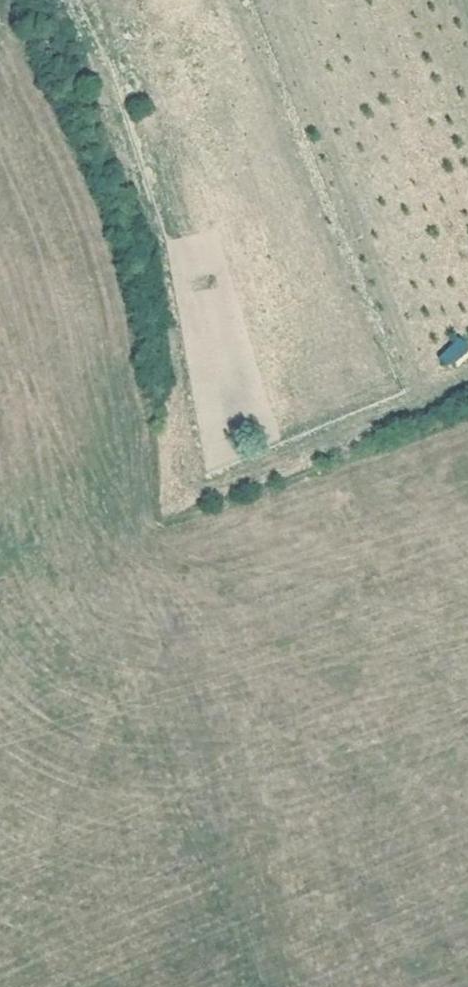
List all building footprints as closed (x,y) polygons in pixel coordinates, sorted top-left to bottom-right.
[(445,365),(467,352),(467,350),(461,337),(437,350),(445,365)]
